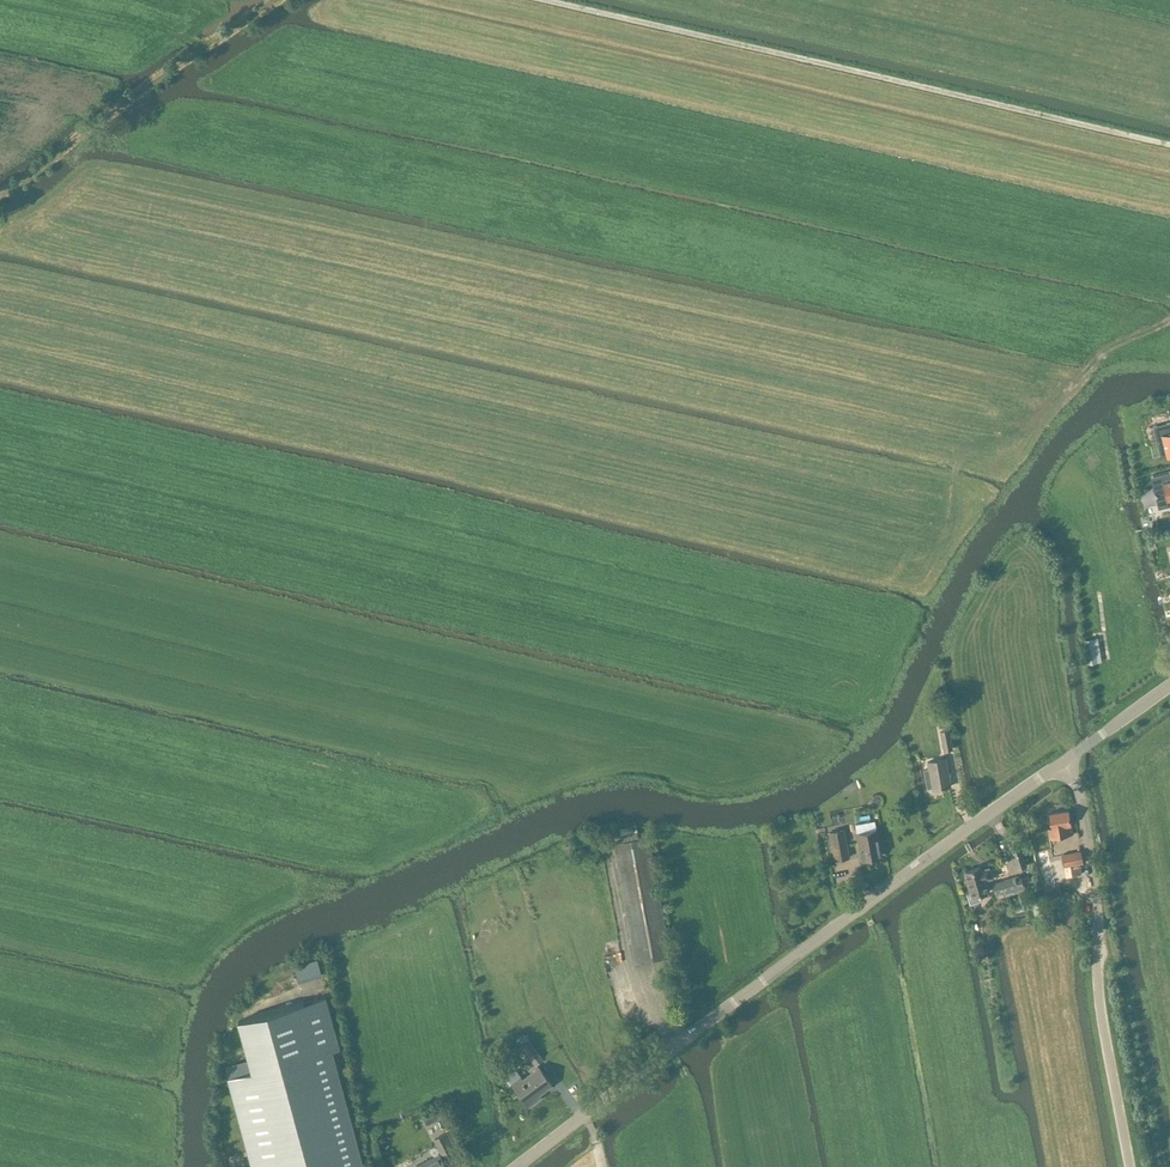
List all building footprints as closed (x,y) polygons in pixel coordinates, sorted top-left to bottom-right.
[(1153,426),(1160,456),(1166,455),(1166,457),(1169,456),(1169,422),(1153,426)] [(1150,477),(1158,508),(1169,506),(1169,472),(1150,477)] [(1085,638),(1087,663),(1099,661),(1097,636),(1085,638)] [(940,731),(943,751),(953,749),(949,729),(940,731)] [(927,789),(932,788),(932,790),(950,786),(945,759),(927,762),(928,769),(923,770),(927,789)] [(1071,824),(1069,810),(1049,813),(1051,828),(1048,828),(1049,838),(1073,834),(1071,824)] [(876,829),(857,832),(862,859),(881,855),(876,829)] [(639,838),(637,832),(620,835),(621,842),(612,843),(635,964),(671,957),(649,836),(639,838)] [(831,860),(849,857),(845,832),(827,836),(831,860)] [(1016,870),(1027,866),(1020,842),(1008,846),(1016,870)] [(1047,850),(1036,853),(1044,887),(1056,884),(1051,867),(1055,866),(1053,861),(1050,861),(1047,850)] [(1081,851),(1079,851),(1061,855),(1064,868),(1083,864),(1081,851)] [(981,866),(965,871),(971,892),(967,893),(970,903),(982,899),(981,894),(988,892),(984,879),(992,877),(989,868),(982,870),(981,866)] [(1020,875),(993,883),(997,897),(1024,889),(1024,886),(1031,884),(1029,875),(1020,877),(1020,875)] [(252,1166),(362,1166),(363,1166),(332,1051),(339,1049),(326,998),(238,1022),(252,1072),(228,1079),(252,1166)] [(522,1046),(536,1065),(544,1060),(529,1041),(522,1046)] [(539,1067),(522,1079),(520,1077),(511,1083),(528,1106),(541,1097),(539,1094),(552,1085),(539,1067)] [(444,1107),(423,1115),(427,1125),(448,1116),(444,1107)] [(434,1138),(442,1154),(453,1149),(445,1133),(434,1138)] [(440,1154),(414,1166),(446,1166),(440,1154)]
